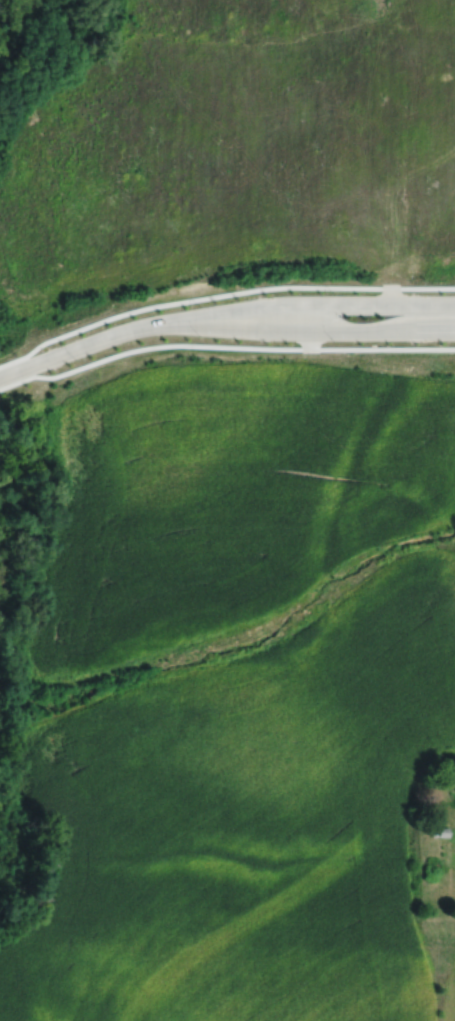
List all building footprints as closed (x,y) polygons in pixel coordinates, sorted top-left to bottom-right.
[(439,836),(450,836),(450,826),(439,826),(439,830),(439,836)]
